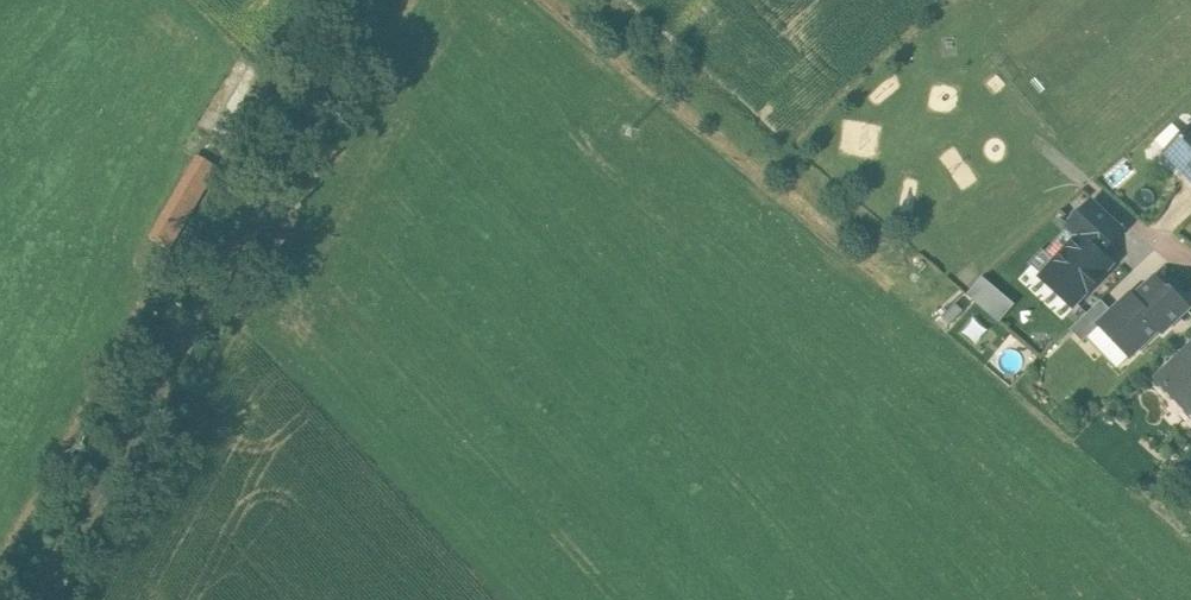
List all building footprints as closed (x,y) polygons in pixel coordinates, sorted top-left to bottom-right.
[(1167,152),(1182,168),(1186,165),(1190,171),(1190,129),(1167,152)] [(175,248),(223,165),(200,151),(152,235),(175,248)] [(1092,202),(1069,226),(1079,236),(1042,277),(1073,306),(1089,289),(1090,291),(1103,278),(1101,276),(1112,264),(1102,254),(1123,231),(1092,202)] [(976,274),(961,293),(996,322),(1011,303),(976,274)] [(1157,278),(1135,299),(1131,295),(1113,312),(1101,324),(1101,325),(1131,356),(1160,328),(1163,331),(1188,308),(1172,290),(1170,292),(1157,278)] [(1102,300),(1071,329),(1083,342),(1101,325),(1101,324),(1113,312),(1102,300)] [(1158,378),(1190,414),(1190,347),(1158,378)]
